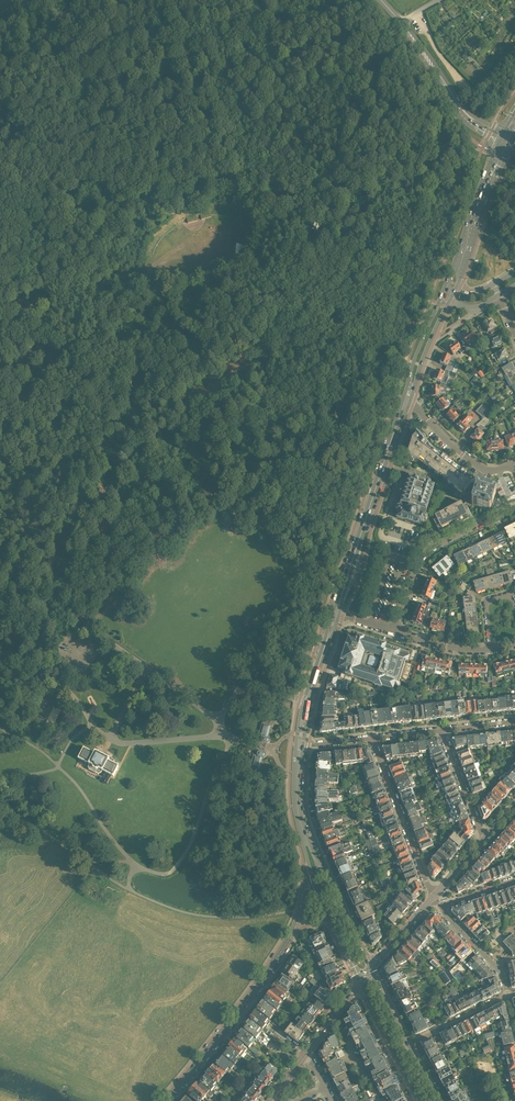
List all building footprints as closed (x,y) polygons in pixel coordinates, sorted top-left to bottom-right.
[(243,243),(240,243),(238,243),(236,244),(234,246),(233,248),(233,251),(234,253),(236,255),(238,256),(240,257),(242,256),(244,255),(246,253),(247,251),(247,249),(246,247),(245,245),(243,243)] [(488,321),(482,324),(488,332),(489,331),(491,334),(498,330),(491,321),(489,322),(488,321)] [(474,333),(472,334),(470,332),(467,334),(465,332),(461,335),(467,344),(471,341),(472,343),(476,340),(474,337),(476,336),(475,335),(474,333)] [(476,336),(479,342),(484,340),(483,339),(480,332),(475,335),(476,336)] [(487,342),(489,341),(492,348),(503,344),(499,337),(494,339),(493,336),(483,339),(484,340),(479,342),(479,343),(484,340),(485,343),(487,342)] [(456,342),(448,348),(449,348),(448,350),(450,351),(451,351),(453,354),(459,350),(461,354),(466,350),(464,346),(461,348),(456,342)] [(494,358),(496,363),(494,363),(496,366),(493,367),(495,371),(509,363),(506,358),(508,357),(505,350),(491,356),(493,359),(494,358)] [(440,362),(440,363),(443,365),(444,364),(447,366),(449,361),(454,363),(457,360),(452,356),(451,357),(444,354),(442,359),(440,359),(439,361),(440,362)] [(501,377),(506,375),(514,370),(512,364),(502,369),(504,372),(497,376),(499,378),(501,377)] [(433,379),(441,382),(441,383),(446,385),(447,380),(442,379),(445,373),(437,370),(437,371),(435,371),(435,372),(434,372),(434,373),(435,374),(435,375),(434,375),(433,376),(433,377),(433,378),(434,378),(433,379)] [(514,370),(506,375),(501,377),(502,379),(507,377),(509,380),(514,377),(514,370)] [(481,371),(480,371),(477,374),(481,379),(485,376),(481,371)] [(514,385),(514,377),(509,380),(507,382),(509,385),(506,387),(507,389),(510,387),(512,386),(514,385)] [(452,403),(448,399),(445,397),(436,404),(437,405),(436,405),(436,406),(436,407),(437,407),(437,408),(438,408),(439,408),(439,407),(440,408),(439,409),(439,410),(440,411),(441,411),(442,411),(443,411),(452,403)] [(462,398),(459,400),(455,405),(458,408),(466,401),(462,398)] [(476,412),(483,419),(490,412),(482,405),(476,412)] [(452,410),(446,415),(453,423),(459,417),(452,410)] [(457,426),(464,433),(470,427),(467,424),(473,418),(467,414),(463,418),(464,419),(460,423),(459,423),(457,425),(457,426)] [(477,443),(483,435),(487,430),(484,427),(489,420),(485,417),(476,425),(479,428),(479,429),(478,429),(478,430),(471,438),(474,440),(474,441),(476,442),(477,443)] [(417,433),(415,435),(412,437),(413,438),(407,457),(419,461),(462,494),(471,483),(472,484),(475,480),(423,440),(424,439),(417,432),(416,432),(417,433)] [(514,445),(511,434),(511,435),(505,438),(509,447),(510,447),(512,447),(512,446),(514,445)] [(495,439),(495,451),(496,451),(498,451),(498,450),(503,450),(503,441),(498,441),(498,438),(495,439)] [(495,451),(495,439),(491,439),(491,442),(486,442),(487,451),(491,451),(492,451),(494,451),(495,451)] [(422,525),(424,519),(426,520),(427,519),(428,517),(427,515),(426,515),(435,485),(431,484),(431,482),(430,481),(428,480),(426,481),(426,482),(418,480),(418,478),(418,477),(415,476),(414,477),(413,478),(409,477),(400,506),(398,506),(397,507),(396,509),(397,511),(398,511),(397,517),(396,517),(396,518),(397,518),(405,520),(405,521),(406,520),(413,523),(414,523),(421,525),(422,526),(422,525)] [(495,491),(478,485),(477,486),(471,503),(472,505),(489,510),(491,509),(496,492),(495,491)] [(434,520),(439,530),(440,532),(472,517),(466,504),(462,506),(461,503),(462,503),(461,502),(435,515),(435,516),(436,516),(437,518),(434,520)] [(227,509),(222,512),(229,522),(234,519),(227,509)] [(513,524),(510,526),(510,527),(505,529),(506,531),(508,536),(509,536),(510,538),(514,536),(514,529),(513,524)] [(431,529),(427,532),(421,534),(420,539),(420,540),(420,541),(421,541),(434,535),(431,529)] [(166,544),(166,534),(155,534),(156,545),(166,544)] [(493,537),(493,538),(497,547),(505,543),(504,540),(505,540),(502,536),(501,534),(493,537)] [(491,550),(497,547),(493,538),(488,540),(488,539),(486,540),(491,550)] [(483,554),(491,550),(486,540),(481,542),(482,543),(479,545),(483,554)] [(474,558),(483,554),(479,545),(475,547),(474,546),(469,548),(474,558)] [(467,561),(474,558),(469,548),(467,549),(468,550),(463,552),(467,561)] [(459,565),(467,561),(463,552),(455,556),(456,558),(458,563),(459,565)] [(442,560),(440,562),(447,571),(454,566),(452,563),(449,559),(447,557),(443,561),(442,560)] [(440,577),(447,571),(440,562),(437,564),(437,565),(433,569),(435,571),(434,571),(438,575),(440,577)] [(509,572),(501,575),(503,584),(504,585),(512,582),(511,580),(512,579),(510,575),(510,572),(509,572)] [(503,584),(501,575),(492,577),(495,588),(500,586),(500,585),(503,584)] [(495,588),(492,577),(483,580),(486,589),(489,588),(490,589),(495,588)] [(425,582),(423,587),(434,591),(437,582),(434,581),(435,579),(431,578),(430,579),(428,578),(426,583),(425,582)] [(486,589),(483,580),(474,582),(475,585),(476,590),(477,589),(477,592),(486,590),(486,589)] [(430,599),(434,591),(423,587),(421,591),(423,592),(421,596),(424,597),(423,599),(427,600),(428,598),(430,599)] [(465,607),(475,606),(474,597),(472,598),(472,597),(466,598),(464,598),(465,607)] [(415,608),(414,612),(424,616),(427,607),(425,606),(426,605),(422,603),(421,605),(419,604),(417,608),(415,608)] [(475,606),(465,607),(466,616),(477,615),(476,610),(475,610),(475,606)] [(421,625),(424,616),(414,612),(412,617),(414,617),(412,622),(415,622),(414,624),(418,625),(419,624),(421,625)] [(432,630),(436,631),(439,620),(436,619),(437,614),(432,613),(430,618),(433,618),(432,622),(430,622),(430,625),(429,627),(432,628),(432,630)] [(466,616),(467,626),(477,624),(476,621),(478,621),(477,615),(466,616)] [(443,621),(439,620),(436,631),(441,632),(441,631),(444,631),(445,629),(446,626),(445,626),(446,622),(447,617),(444,617),(443,621)] [(477,625),(477,624),(467,626),(463,626),(464,635),(471,634),(471,635),(476,634),(478,633),(477,625)] [(346,644),(340,661),(341,661),(339,669),(343,670),(340,678),(345,679),(346,675),(352,678),(353,677),(374,683),(374,684),(382,686),(382,685),(393,689),(394,686),(399,688),(401,682),(399,682),(406,660),(408,661),(409,655),(410,652),(387,645),(387,644),(380,642),(379,643),(365,638),(365,637),(358,635),(357,639),(356,639),(356,640),(349,638),(347,645),(346,644)] [(422,667),(429,668),(431,658),(423,657),(422,660),(423,661),(422,667)] [(431,658),(429,668),(428,672),(434,673),(438,660),(431,658)] [(441,675),(442,671),(444,662),(438,660),(434,673),(441,675)] [(445,672),(449,673),(448,675),(449,675),(449,676),(453,677),(454,676),(454,670),(455,668),(451,667),(452,663),(444,662),(442,671),(441,675),(441,676),(444,677),(445,672)] [(504,673),(510,672),(508,662),(501,664),(504,673)] [(466,675),(466,665),(459,664),(459,665),(458,666),(458,668),(459,669),(459,674),(466,675)] [(497,675),(504,673),(501,664),(494,665),(494,669),(496,669),(497,675)] [(487,665),(480,665),(480,675),(486,675),(487,669),(488,668),(488,667),(487,666),(487,665)] [(331,675),(328,686),(326,692),(331,692),(331,691),(332,688),(336,689),(337,684),(343,686),(345,679),(340,678),(331,675)] [(507,711),(514,710),(512,697),(505,697),(505,698),(507,711)] [(490,698),(484,699),(486,713),(492,712),(491,701),(490,698)] [(505,698),(498,699),(499,711),(507,711),(505,698)] [(464,702),(464,703),(465,715),(472,715),(470,699),(464,700),(464,701),(464,702)] [(479,714),(477,699),(470,699),(472,715),(479,714)] [(477,699),(479,714),(486,713),(484,699),(477,699)] [(493,712),(499,711),(498,699),(491,700),(493,712)] [(440,718),(446,718),(445,703),(438,704),(440,718)] [(404,708),(403,708),(405,723),(412,722),(410,707),(410,704),(404,704),(405,706),(404,706),(404,708)] [(419,721),(418,707),(417,704),(411,704),(413,722),(419,721)] [(426,720),(433,719),(432,705),(425,706),(426,720)] [(419,721),(426,720),(425,706),(424,706),(425,706),(418,707),(419,721)] [(396,708),(389,709),(391,724),(398,723),(396,708)] [(403,708),(396,708),(398,723),(405,723),(403,708)] [(364,709),(357,710),(358,714),(358,715),(358,717),(360,728),(366,727),(364,713),(364,709)] [(389,709),(383,710),(384,725),(386,725),(391,724),(389,709)] [(371,712),(364,713),(366,727),(373,726),(371,712)] [(347,714),(343,715),(344,717),(344,722),(345,723),(346,729),(353,729),(352,718),(348,718),(347,714)] [(322,720),(321,725),(334,724),(334,720),(339,720),(338,717),(336,717),(322,718),(322,720)] [(271,725),(269,725),(263,723),(262,723),(259,735),(262,736),(261,738),(261,739),(261,740),(262,741),(262,742),(265,742),(266,743),(267,743),(268,743),(269,742),(270,742),(270,740),(270,739),(269,738),(269,737),(269,738),(268,737),(271,725)] [(320,731),(322,733),(322,732),(336,731),(336,730),(335,724),(334,724),(321,725),(320,731)] [(514,743),(513,732),(507,733),(508,747),(511,747),(510,743),(514,742),(514,743)] [(501,744),(500,733),(493,734),(494,745),(498,744),(499,749),(502,749),(501,744)] [(506,747),(508,747),(507,733),(500,733),(501,744),(505,743),(506,747)] [(493,734),(486,735),(487,747),(488,750),(491,750),(491,749),(490,745),(494,745),(493,734)] [(456,750),(467,745),(466,737),(454,739),(453,739),(452,741),(456,750)] [(437,741),(425,742),(426,749),(427,748),(429,751),(440,747),(439,742),(437,741)] [(418,743),(411,744),(413,757),(416,757),(415,755),(419,755),(420,754),(418,743)] [(410,757),(413,757),(411,744),(404,745),(406,756),(410,756),(410,757)] [(397,759),(399,758),(398,745),(391,746),(393,758),(397,757),(397,759)] [(402,757),(406,756),(404,745),(398,745),(399,758),(402,758),(402,757)] [(393,759),(393,758),(391,746),(383,747),(382,748),(387,760),(388,763),(391,762),(391,760),(393,759)] [(443,753),(440,747),(429,751),(431,757),(430,758),(443,753)] [(110,758),(105,756),(103,755),(100,753),(96,751),(94,753),(86,749),(84,748),(79,758),(81,760),(90,764),(88,766),(89,770),(98,774),(101,773),(103,771),(114,776),(119,766),(108,761),(110,758)] [(367,763),(368,765),(374,763),(368,749),(363,750),(364,762),(366,761),(367,762),(364,763),(364,764),(366,763),(366,764),(367,763)] [(357,763),(356,750),(349,751),(350,764),(357,763)] [(364,762),(363,750),(356,750),(357,763),(364,762)] [(460,761),(471,757),(473,756),(471,751),(468,750),(457,754),(460,761)] [(250,768),(260,770),(263,758),(264,758),(265,757),(266,757),(266,756),(266,755),(266,754),(265,753),(265,752),(263,752),(260,751),(259,751),(258,752),(257,752),(257,753),(257,754),(257,755),(258,756),(254,755),(250,768)] [(343,765),(350,764),(349,751),(341,752),(343,764),(343,765)] [(340,764),(343,764),(341,752),(335,753),(336,765),(340,765),(340,764)] [(331,763),(331,758),(330,753),(318,755),(318,756),(317,756),(318,758),(318,759),(317,760),(317,762),(328,763),(331,763)] [(443,753),(430,758),(431,760),(434,759),(435,762),(445,759),(443,753)] [(471,757),(460,761),(462,768),(473,763),(472,761),(474,760),(473,756),(471,757)] [(447,764),(445,759),(435,762),(432,763),(433,766),(436,765),(437,768),(447,764)] [(328,767),(328,763),(317,762),(317,763),(316,764),(316,765),(316,766),(316,770),(330,771),(331,767),(328,767)] [(402,762),(389,767),(392,773),(407,767),(407,765),(404,766),(402,762)] [(374,763),(368,765),(361,768),(364,775),(376,770),(374,763)] [(462,768),(465,774),(476,770),(473,763),(462,768)] [(449,769),(447,764),(437,768),(435,769),(435,771),(438,770),(439,773),(449,769)] [(394,779),(407,774),(409,773),(408,770),(407,767),(392,773),(394,779)] [(449,769),(439,773),(437,774),(439,780),(451,775),(449,769)] [(330,775),(330,771),(316,770),(316,774),(317,775),(317,779),(339,780),(339,775),(330,775)] [(379,776),(376,770),(364,775),(366,781),(379,776)] [(478,777),(476,770),(465,774),(468,781),(478,777)] [(511,772),(508,775),(506,773),(504,776),(505,776),(505,777),(514,786),(514,776),(511,772)] [(409,773),(407,774),(394,779),(397,786),(413,780),(412,777),(410,773),(409,773)] [(454,782),(451,775),(439,780),(437,781),(438,784),(440,783),(441,787),(444,786),(454,782)] [(379,776),(366,781),(369,788),(381,783),(379,776)] [(468,781),(470,788),(481,783),(478,777),(468,781)] [(514,786),(505,777),(503,779),(501,777),(499,780),(501,782),(511,791),(514,786)] [(338,784),(339,780),(317,779),(316,783),(315,784),(315,786),(316,787),(328,787),(329,787),(329,784),(338,784)] [(412,788),(412,789),(414,788),(416,787),(414,783),(413,780),(397,786),(399,793),(412,788)] [(458,794),(454,782),(444,786),(441,787),(442,790),(445,789),(446,791),(441,793),(444,799),(458,794)] [(507,796),(511,791),(501,782),(497,787),(507,796)] [(384,789),(381,783),(369,788),(371,794),(384,789)] [(483,790),(481,783),(470,788),(473,794),(481,791),(483,790)] [(355,785),(352,786),(350,787),(352,794),(358,792),(355,785)] [(502,802),(507,796),(497,787),(492,793),(491,792),(491,793),(502,802)] [(402,800),(415,795),(412,789),(412,788),(399,793),(402,800)] [(438,788),(433,790),(428,792),(430,797),(440,793),(438,788)] [(386,796),(384,789),(371,794),(373,800),(375,799),(375,800),(386,796)] [(497,807),(502,802),(491,793),(487,798),(497,807)] [(450,801),(451,804),(461,800),(458,794),(444,799),(444,801),(446,800),(447,802),(450,801)] [(416,795),(415,795),(402,800),(405,806),(416,802),(417,802),(415,797),(417,797),(416,795)] [(316,804),(329,804),(329,800),(338,800),(338,796),(316,796),(316,800),(315,801),(315,803),(316,804)] [(377,804),(378,806),(389,802),(386,796),(375,800),(376,801),(374,802),(375,805),(377,804)] [(482,803),(484,805),(492,812),(497,807),(487,798),(482,803)] [(464,807),(461,800),(451,804),(451,805),(449,806),(450,808),(452,807),(454,810),(464,807)] [(391,809),(389,802),(378,806),(378,807),(372,809),(374,814),(378,813),(378,814),(391,809)] [(407,812),(421,807),(420,804),(416,805),(415,803),(416,802),(405,806),(407,812)] [(330,807),(329,804),(316,804),(316,805),(315,806),(316,808),(317,809),(317,810),(317,814),(329,811),(333,810),(332,807),(330,807)] [(485,820),(492,812),(484,805),(478,807),(483,820),(485,820)] [(422,810),(421,807),(407,812),(409,819),(418,816),(420,815),(418,811),(422,810)] [(453,817),(466,812),(464,807),(454,810),(451,812),(453,817)] [(378,814),(381,820),(394,815),(391,809),(378,814)] [(320,823),(341,816),(339,812),(331,815),(330,812),(328,812),(317,815),(318,816),(317,817),(318,819),(319,820),(320,823)] [(453,817),(454,819),(455,822),(458,821),(458,822),(468,819),(466,812),(453,817)] [(396,822),(394,815),(381,820),(381,821),(383,827),(396,822)] [(409,819),(412,825),(426,820),(425,817),(421,819),(420,815),(418,816),(409,819)] [(342,820),(341,816),(320,823),(321,826),(321,827),(320,827),(321,830),(322,830),(323,831),(335,826),(334,823),(342,820)] [(471,825),(468,819),(458,822),(461,829),(471,825)] [(427,823),(426,820),(412,825),(414,832),(425,828),(425,827),(424,828),(423,825),(427,823)] [(399,829),(396,822),(383,827),(386,834),(399,829)] [(462,831),(461,831),(469,838),(473,834),(474,832),(473,832),(471,825),(461,829),(462,831)] [(322,832),(325,840),(347,831),(346,827),(344,828),(339,830),(338,826),(335,828),(333,828),(322,832)] [(514,840),(514,833),(508,827),(504,832),(514,841),(514,840)] [(417,838),(428,834),(425,828),(414,832),(417,838)] [(388,841),(402,836),(399,829),(386,834),(388,841)] [(349,835),(347,831),(325,840),(328,847),(340,842),(339,839),(349,835)] [(465,843),(469,838),(461,831),(457,836),(465,843)] [(510,846),(514,841),(504,832),(500,837),(510,846)] [(429,833),(428,834),(417,838),(419,844),(430,840),(430,839),(431,838),(429,833)] [(454,833),(449,839),(460,848),(465,843),(457,836),(454,833)] [(404,842),(402,836),(388,841),(390,844),(388,845),(388,846),(386,847),(387,849),(392,847),(404,842)] [(508,848),(510,846),(500,837),(495,842),(507,851),(509,849),(508,848)] [(456,853),(460,848),(449,839),(450,839),(445,844),(456,853)] [(430,840),(419,844),(421,850),(432,846),(430,840)] [(352,846),(352,847),(354,846),(352,842),(342,846),(341,843),(340,843),(339,843),(329,848),(332,855),(352,846)] [(407,849),(404,842),(392,847),(394,854),(407,849)] [(504,855),(507,851),(495,842),(487,851),(495,858),(495,859),(500,854),(501,856),(503,854),(504,855)] [(451,859),(456,853),(445,844),(440,850),(451,859)] [(354,850),(352,847),(352,846),(332,855),(335,862),(346,858),(345,857),(347,857),(346,854),(353,851),(352,850),(354,850)] [(396,860),(409,855),(407,849),(394,854),(397,860),(396,860)] [(447,864),(451,859),(440,850),(436,855),(447,864)] [(487,851),(483,856),(491,863),(495,858),(487,851)] [(412,862),(409,855),(396,860),(399,867),(412,862)] [(441,870),(447,864),(436,855),(431,861),(433,862),(441,870)] [(338,870),(351,864),(350,861),(354,860),(352,856),(335,863),(338,870)] [(488,866),(491,863),(483,856),(478,861),(487,869),(489,866),(488,866)] [(487,869),(478,861),(473,868),(479,873),(481,871),(483,872),(486,869),(487,869)] [(399,867),(398,867),(400,874),(402,874),(402,873),(414,868),(412,862),(399,867)] [(434,878),(441,870),(433,862),(428,867),(432,878),(434,878)] [(514,873),(514,868),(513,862),(507,864),(511,875),(514,873)] [(353,868),(351,864),(338,870),(341,877),(358,870),(356,866),(353,868)] [(504,877),(511,875),(507,864),(501,866),(501,867),(504,877)] [(498,868),(495,869),(498,879),(504,877),(501,867),(499,867),(499,866),(497,866),(498,868)] [(417,875),(414,868),(402,873),(402,874),(404,880),(417,875)] [(480,885),(484,884),(482,876),(480,874),(479,873),(473,868),(468,872),(478,881),(480,885)] [(492,881),(498,879),(495,869),(491,870),(491,869),(489,870),(488,870),(488,872),(489,872),(492,881)] [(345,885),(355,881),(353,877),(356,875),(355,872),(342,878),(345,885)] [(475,887),(480,885),(478,881),(468,872),(464,877),(469,881),(475,887)] [(488,872),(480,874),(482,876),(484,884),(492,881),(489,872),(488,872)] [(417,875),(404,880),(406,886),(408,885),(419,881),(417,875)] [(466,890),(475,887),(469,881),(464,877),(460,882),(465,886),(466,890)] [(356,884),(355,881),(345,885),(348,892),(358,888),(361,886),(360,883),(356,884)] [(410,888),(409,889),(417,897),(423,891),(419,882),(411,885),(413,889),(412,890),(410,888)] [(458,893),(466,890),(465,886),(460,882),(456,886),(458,893)] [(363,895),(360,888),(348,893),(352,900),(363,895)] [(412,902),(417,897),(409,889),(408,888),(405,890),(402,893),(412,902)] [(514,901),(510,889),(503,891),(507,904),(510,904),(510,905),(512,905),(513,907),(514,907),(514,906),(513,901),(514,901)] [(501,906),(507,904),(503,891),(497,893),(501,906)] [(412,903),(400,893),(395,899),(396,899),(407,909),(412,903)] [(495,908),(501,906),(497,893),(490,896),(495,908)] [(366,902),(363,895),(352,900),(355,907),(366,902)] [(489,910),(495,908),(490,896),(484,898),(489,910)] [(487,916),(490,915),(489,910),(484,898),(478,900),(483,912),(486,911),(487,916)] [(402,914),(407,909),(396,899),(391,904),(393,905),(392,905),(402,914)] [(479,913),(483,912),(478,900),(472,902),(475,912),(476,914),(478,919),(481,918),(479,913)] [(369,902),(356,908),(362,922),(375,916),(369,902)] [(469,914),(475,912),(472,902),(466,904),(469,914)] [(384,916),(385,916),(393,924),(401,914),(390,904),(388,907),(390,909),(384,916)] [(465,916),(469,914),(466,904),(459,906),(461,913),(463,912),(464,916),(465,916)] [(465,917),(465,916),(464,916),(463,912),(461,913),(459,906),(452,908),(452,912),(461,921),(465,917)] [(431,928),(431,927),(433,925),(436,928),(442,921),(437,915),(434,914),(430,916),(424,922),(431,928)] [(476,921),(471,916),(463,924),(468,929),(476,921)] [(365,930),(376,925),(378,924),(376,920),(374,917),(362,923),(363,926),(364,926),(365,930)] [(473,933),(481,925),(482,924),(481,923),(480,924),(476,920),(476,921),(468,929),(473,933)] [(447,926),(442,921),(436,928),(436,929),(435,929),(440,935),(441,934),(440,934),(447,926)] [(429,935),(430,936),(435,931),(433,930),(434,930),(431,927),(431,928),(424,922),(421,926),(430,935),(429,935)] [(378,929),(376,925),(365,930),(368,934),(367,934),(369,937),(379,932),(381,931),(379,928),(378,929)] [(484,929),(481,925),(473,933),(477,938),(485,930),(485,929),(486,929),(485,928),(484,929)] [(426,941),(430,936),(429,935),(430,935),(421,926),(416,932),(426,941)] [(440,935),(443,938),(451,930),(447,926),(440,934),(441,934),(440,935)] [(456,935),(451,930),(443,938),(442,939),(443,940),(442,941),(446,944),(448,942),(448,943),(456,935)] [(481,942),(490,933),(489,932),(488,933),(485,930),(477,938),(481,942)] [(379,932),(369,937),(373,945),(375,945),(382,937),(379,932)] [(426,941),(416,932),(411,937),(422,946),(423,948),(428,943),(426,941)] [(321,933),(307,940),(309,945),(309,946),(311,950),(326,943),(324,938),(324,936),(323,934),(321,933)] [(504,941),(503,942),(512,952),(513,956),(514,956),(514,936),(513,934),(509,937),(504,941)] [(448,943),(450,945),(453,948),(461,940),(456,935),(448,943)] [(420,952),(423,948),(422,946),(411,937),(407,942),(418,952),(418,951),(420,952)] [(451,950),(452,950),(453,951),(454,950),(455,952),(453,954),(452,952),(446,958),(449,961),(455,956),(457,954),(466,945),(461,940),(453,948),(451,950)] [(414,957),(418,952),(407,942),(403,947),(413,956),(414,957)] [(317,960),(330,953),(328,949),(329,948),(328,945),(324,947),(323,945),(319,947),(320,949),(318,950),(317,949),(312,951),(314,955),(317,960)] [(466,945),(457,954),(462,959),(471,951),(466,945)] [(412,957),(413,956),(403,947),(398,952),(411,963),(412,963),(411,962),(415,959),(412,957)] [(438,953),(441,958),(447,953),(442,949),(439,951),(439,952),(438,953)] [(476,956),(471,951),(462,959),(463,959),(450,972),(454,979),(455,980),(462,973),(459,971),(465,966),(466,965),(476,956)] [(287,964),(298,972),(304,963),(302,959),(300,961),(299,960),(300,958),(298,953),(296,952),(295,953),(293,956),(287,964)] [(332,958),(330,953),(317,960),(319,964),(318,964),(320,968),(325,966),(324,965),(327,964),(327,966),(332,963),(331,962),(335,960),(334,957),(332,958)] [(392,958),(395,963),(396,964),(397,963),(398,966),(400,965),(402,964),(407,962),(405,960),(397,953),(392,958)] [(472,970),(478,976),(487,967),(476,956),(466,965),(468,967),(467,968),(470,971),(471,970),(472,971),(472,970)] [(383,968),(385,972),(398,966),(397,963),(396,964),(395,963),(392,958),(383,968)] [(440,967),(434,961),(433,960),(430,963),(436,968),(437,968),(440,967)] [(507,963),(510,977),(514,976),(514,961),(507,963)] [(335,963),(322,969),(325,977),(331,974),(339,970),(338,968),(337,968),(339,966),(338,963),(336,963),(335,964),(335,963)] [(298,976),(296,975),(298,972),(287,964),(283,971),(287,974),(286,975),(292,979),(293,980),(296,982),(298,978),(298,976)] [(400,965),(398,966),(385,972),(388,978),(398,974),(396,970),(401,968),(400,965)] [(405,975),(404,971),(402,967),(401,968),(396,970),(398,974),(388,978),(392,986),(407,979),(407,980),(408,979),(410,979),(415,977),(426,974),(425,973),(420,974),(420,973),(417,974),(416,971),(408,973),(405,975)] [(483,980),(487,979),(496,976),(487,967),(478,976),(483,980)] [(448,975),(445,970),(439,974),(445,984),(446,984),(447,984),(451,981),(448,975)] [(337,973),(325,979),(328,985),(331,989),(334,988),(335,988),(336,990),(340,988),(339,986),(340,986),(339,985),(343,983),(344,983),(345,981),(344,981),(342,978),(343,977),(343,976),(342,974),(341,973),(338,974),(337,973)] [(455,980),(458,984),(466,977),(462,973),(455,980)] [(291,987),(294,983),(282,975),(279,979),(278,980),(277,980),(275,982),(276,983),(275,984),(290,994),(293,989),(291,987)] [(496,977),(496,976),(487,979),(483,980),(486,986),(490,983),(497,980),(496,977)] [(500,991),(497,980),(490,983),(491,984),(496,994),(499,992),(500,991)] [(393,987),(396,993),(407,988),(409,987),(407,984),(406,981),(393,987)] [(290,994),(275,984),(274,985),(272,987),(272,989),(271,991),(282,1000),(282,1001),(285,1003),(284,1003),(290,1008),(292,1006),(289,1003),(289,1002),(285,999),(286,998),(287,999),(290,994)] [(314,996),(318,999),(325,1004),(327,1005),(330,1002),(328,1000),(330,997),(329,997),(330,995),(324,990),(324,991),(321,989),(315,984),(314,985),(309,992),(309,993),(314,996)] [(487,986),(486,987),(491,996),(496,994),(491,984),(488,986),(487,985),(486,985),(487,986)] [(460,1012),(471,1007),(465,996),(460,998),(459,995),(458,995),(455,987),(449,989),(453,997),(460,1012)] [(486,999),(491,996),(486,987),(484,988),(481,989),(486,999)] [(409,992),(407,988),(396,993),(400,1002),(412,998),(409,992)] [(481,1002),(486,999),(481,989),(477,991),(476,988),(475,989),(481,1002)] [(476,1004),(481,1002),(475,989),(473,990),(474,993),(471,994),(476,1004)] [(307,991),(300,1001),(303,1002),(309,993),(307,991)] [(278,1012),(277,1012),(280,1015),(282,1012),(279,1009),(281,1007),(284,1003),(285,1003),(282,1001),(270,992),(268,992),(267,994),(267,996),(264,1000),(276,1009),(275,1010),(278,1012)] [(471,993),(466,995),(471,1006),(476,1004),(471,994),(471,993)] [(404,1009),(414,1003),(420,1000),(419,997),(412,999),(400,1002),(404,1009)] [(455,1015),(460,1012),(453,997),(448,1000),(455,1015)] [(455,1015),(448,1000),(447,998),(444,1000),(446,1004),(443,1005),(447,1012),(449,1018),(455,1015)] [(323,1007),(325,1004),(318,999),(312,1006),(321,1012),(322,1012),(324,1010),(324,1008),(323,1007)] [(270,1020),(269,1021),(271,1021),(270,1022),(271,1022),(277,1027),(280,1024),(273,1018),(277,1012),(278,1012),(275,1010),(263,1001),(261,1001),(260,1003),(260,1005),(257,1009),(270,1020)] [(318,1015),(321,1012),(312,1006),(309,1003),(306,1007),(307,1007),(304,1010),(303,1010),(315,1019),(316,1019),(317,1019),(318,1017),(318,1015)] [(414,1003),(404,1009),(407,1015),(417,1009),(414,1003)] [(500,1023),(505,1022),(505,1021),(508,1019),(505,1004),(505,1003),(503,1003),(496,1006),(501,1016),(502,1019),(499,1020),(500,1023)] [(348,1015),(346,1016),(348,1019),(350,1018),(361,1013),(357,1005),(356,1005),(356,1004),(355,1004),(355,1005),(354,1005),(348,1013),(348,1015)] [(496,1019),(501,1016),(496,1006),(491,1009),(496,1019)] [(492,1021),(496,1019),(491,1009),(485,1012),(491,1023),(492,1022),(492,1021)] [(271,1021),(269,1021),(268,1019),(256,1010),(256,1011),(255,1011),(253,1013),(253,1014),(253,1015),(250,1019),(263,1029),(262,1030),(266,1033),(267,1032),(268,1032),(269,1031),(268,1031),(268,1030),(264,1027),(266,1025),(268,1026),(271,1022),(270,1022),(271,1021)] [(313,1022),(315,1019),(303,1010),(301,1014),(302,1014),(299,1018),(310,1026),(312,1026),(313,1024),(313,1022)] [(412,1025),(421,1020),(426,1018),(423,1013),(421,1014),(418,1010),(407,1015),(412,1025)] [(491,1023),(485,1012),(481,1014),(486,1025),(491,1023)] [(364,1020),(361,1013),(350,1018),(348,1019),(344,1021),(346,1025),(348,1023),(350,1027),(364,1020)] [(480,1014),(475,1017),(480,1028),(485,1026),(480,1014)] [(429,1016),(426,1018),(421,1020),(426,1030),(428,1029),(436,1025),(434,1021),(432,1022),(429,1016)] [(308,1029),(310,1026),(299,1018),(298,1017),(296,1021),(299,1023),(296,1027),(305,1033),(306,1033),(308,1031),(308,1029)] [(482,1030),(480,1028),(475,1017),(469,1020),(476,1033),(482,1030)] [(256,1039),(256,1040),(261,1044),(263,1041),(261,1039),(262,1038),(259,1035),(257,1033),(261,1028),(249,1020),(248,1020),(246,1023),(246,1024),(243,1028),(256,1039)] [(368,1027),(364,1020),(350,1027),(352,1030),(349,1031),(351,1035),(368,1027)] [(426,1030),(421,1020),(412,1025),(417,1034),(426,1030)] [(476,1035),(468,1021),(463,1023),(469,1034),(471,1033),(473,1037),(476,1035)] [(498,1029),(501,1028),(510,1027),(509,1021),(505,1022),(500,1023),(492,1025),(493,1030),(498,1029)] [(296,1027),(291,1023),(291,1024),(287,1029),(280,1024),(277,1027),(284,1033),(298,1043),(305,1033),(296,1027)] [(457,1026),(463,1039),(469,1036),(462,1023),(457,1026)] [(459,1041),(463,1039),(457,1026),(452,1028),(459,1041)] [(355,1042),(371,1033),(368,1027),(351,1035),(355,1042)] [(495,1036),(501,1035),(512,1032),(510,1027),(501,1028),(502,1031),(494,1033),(495,1036)] [(459,1042),(459,1041),(452,1028),(447,1031),(452,1042),(455,1040),(456,1043),(459,1042)] [(254,1047),(253,1048),(251,1046),(256,1040),(253,1038),(242,1029),(241,1030),(239,1032),(239,1034),(236,1038),(249,1048),(250,1049),(249,1049),(257,1055),(259,1051),(254,1047)] [(449,1043),(452,1042),(447,1031),(441,1034),(448,1047),(450,1046),(449,1043)] [(514,1043),(512,1032),(501,1035),(504,1046),(514,1043)] [(375,1040),(371,1033),(355,1042),(356,1046),(359,1044),(360,1047),(360,1048),(375,1040)] [(334,1053),(335,1054),(337,1059),(344,1055),(340,1047),(334,1035),(331,1037),(330,1039),(328,1040),(329,1042),(335,1053),(334,1053)] [(495,1050),(492,1038),(486,1040),(489,1045),(492,1051),(495,1050)] [(229,1046),(229,1047),(241,1057),(245,1053),(248,1049),(244,1045),(235,1039),(232,1043),(230,1043),(229,1045),(229,1046)] [(436,1047),(432,1039),(421,1044),(426,1053),(436,1047)] [(362,1056),(378,1047),(375,1040),(360,1048),(361,1048),(362,1051),(360,1052),(362,1056)] [(325,1064),(330,1061),(329,1058),(331,1056),(331,1055),(334,1053),(335,1053),(329,1042),(326,1043),(326,1045),(325,1045),(326,1046),(323,1047),(324,1049),(320,1051),(320,1053),(319,1053),(325,1064)] [(482,1048),(483,1050),(485,1054),(492,1051),(489,1045),(482,1048)] [(504,1048),(506,1055),(514,1053),(514,1046),(514,1045),(504,1048)] [(441,1054),(441,1053),(438,1046),(436,1047),(426,1053),(430,1060),(441,1054)] [(242,1057),(241,1057),(229,1047),(227,1047),(225,1050),(226,1051),(223,1055),(235,1065),(238,1068),(240,1066),(237,1063),(242,1057)] [(382,1054),(378,1047),(362,1056),(364,1060),(366,1063),(382,1054)] [(434,1067),(445,1060),(447,1060),(445,1057),(450,1054),(448,1050),(441,1053),(441,1054),(430,1060),(434,1067)] [(369,1070),(385,1061),(382,1054),(366,1063),(369,1070)] [(243,1072),(238,1068),(235,1065),(234,1066),(222,1056),(219,1060),(217,1060),(215,1062),(215,1064),(219,1067),(227,1073),(228,1074),(233,1068),(241,1074),(243,1072)] [(326,1064),(326,1065),(329,1072),(344,1064),(342,1060),(338,1062),(337,1059),(326,1064)] [(434,1067),(437,1074),(449,1067),(445,1060),(434,1067)] [(389,1068),(385,1061),(369,1070),(373,1077),(389,1068)] [(263,1068),(274,1076),(278,1070),(270,1064),(267,1062),(263,1068)] [(348,1071),(344,1064),(329,1072),(333,1079),(348,1071)] [(227,1073),(219,1067),(218,1069),(213,1066),(210,1070),(210,1069),(208,1070),(207,1072),(207,1074),(206,1074),(207,1075),(219,1084),(220,1086),(224,1081),(222,1079),(227,1073)] [(450,1066),(449,1067),(437,1074),(441,1081),(457,1072),(455,1068),(452,1070),(450,1066)] [(259,1073),(270,1082),(274,1076),(263,1068),(259,1073)] [(389,1070),(373,1078),(375,1082),(377,1080),(379,1084),(392,1077),(390,1072),(391,1072),(391,1071),(391,1070),(390,1070),(390,1069),(389,1069),(389,1070)] [(509,1071),(510,1071),(509,1071),(510,1074),(504,1075),(505,1078),(514,1075),(514,1069),(509,1071)] [(445,1088),(458,1081),(456,1077),(459,1076),(457,1072),(442,1081),(445,1088)] [(255,1079),(266,1087),(270,1082),(259,1073),(255,1079)] [(349,1080),(346,1073),(333,1080),(337,1087),(349,1081),(349,1080)] [(215,1089),(219,1084),(207,1075),(206,1075),(204,1077),(204,1079),(203,1081),(201,1081),(201,1082),(211,1091),(214,1088),(215,1089)] [(379,1084),(378,1084),(377,1085),(379,1089),(380,1092),(397,1084),(397,1083),(397,1082),(397,1081),(396,1081),(395,1081),(392,1077),(379,1084)] [(250,1084),(261,1093),(266,1087),(255,1079),(250,1084)] [(460,1080),(458,1081),(445,1088),(449,1096),(460,1090),(458,1087),(463,1085),(460,1080)] [(349,1081),(337,1087),(341,1094),(352,1088),(355,1086),(359,1084),(358,1082),(354,1084),(354,1083),(351,1085),(349,1081)] [(213,1094),(210,1091),(200,1083),(197,1085),(196,1085),(194,1087),(194,1089),(205,1098),(207,1095),(210,1098),(212,1097),(213,1096),(213,1094)] [(246,1090),(257,1098),(261,1093),(250,1084),(246,1090)] [(398,1084),(381,1093),(383,1097),(385,1096),(387,1100),(387,1099),(401,1092),(399,1089),(399,1087),(398,1084)] [(352,1088),(341,1094),(345,1100),(359,1100),(357,1098),(358,1098),(354,1091),(354,1092),(352,1088)] [(205,1098),(194,1089),(193,1089),(191,1091),(191,1093),(189,1095),(196,1100),(203,1100),(202,1100),(205,1098)] [(244,1093),(242,1096),(249,1100),(255,1100),(257,1098),(246,1090),(244,1093)] [(469,1098),(466,1093),(463,1095),(461,1091),(450,1096),(453,1100),(464,1100),(469,1098)] [(387,1099),(388,1100),(401,1100),(405,1099),(403,1096),(404,1095),(403,1093),(401,1092),(387,1099)]
